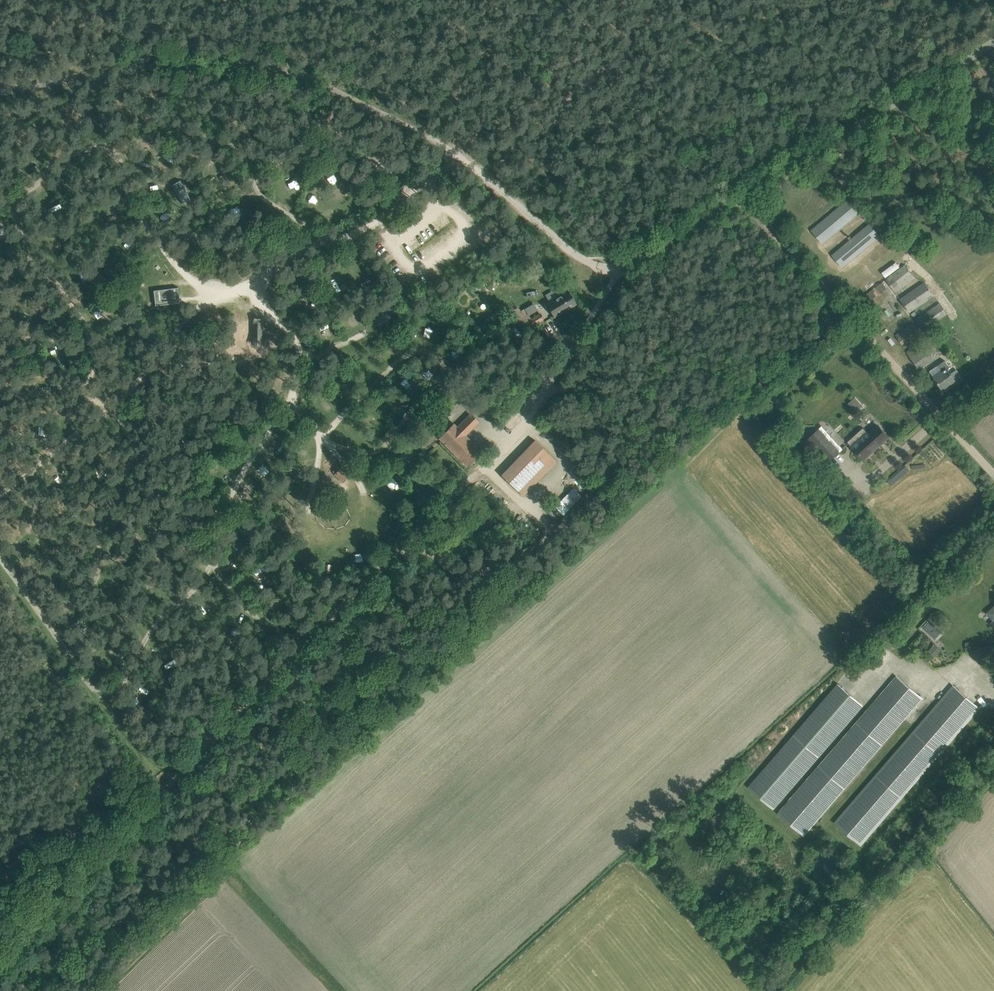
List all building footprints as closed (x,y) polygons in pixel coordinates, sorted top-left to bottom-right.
[(171,184),(182,204),(191,199),(180,179),(171,184)] [(295,197),(300,188),(292,184),(288,193),(295,197)] [(812,230),(823,243),(858,213),(847,200),(812,230)] [(833,255),(843,267),(880,236),(869,224),(833,255)] [(886,279),(896,292),(915,277),(905,265),(886,279)] [(485,281),(491,286),(496,279),(490,274),(485,281)] [(866,294),(876,306),(891,295),(882,282),(866,294)] [(901,299),(910,311),(935,294),(926,282),(901,299)] [(153,289),(155,306),(180,303),(178,286),(153,289)] [(568,291),(546,304),(555,318),(576,305),(568,291)] [(916,320),(923,330),(947,313),(941,303),(916,320)] [(513,310),(526,330),(544,319),(540,312),(531,318),(530,316),(534,314),(531,309),(527,312),(525,308),(521,310),(518,306),(513,310)] [(262,318),(254,318),(251,328),(252,346),(261,346),(265,328),(262,318)] [(897,335),(902,344),(918,333),(913,324),(897,335)] [(907,352),(919,368),(932,359),(920,342),(907,352)] [(935,377),(943,389),(956,380),(948,369),(950,367),(945,360),(938,365),(943,372),(935,377)] [(863,405),(855,397),(849,403),(856,411),(863,405)] [(439,438),(467,465),(481,451),(465,435),(479,421),(471,413),(458,426),(454,423),(439,438)] [(849,442),(864,459),(889,437),(878,425),(869,433),(864,429),(849,442)] [(841,451),(820,428),(808,438),(829,461),(841,451)] [(501,474),(515,488),(549,453),(535,440),(501,474)] [(336,474),(343,483),(351,478),(344,468),(336,474)] [(936,619),(924,624),(931,638),(943,632),(936,619)] [(964,643),(967,652),(975,649),(972,640),(964,643)] [(778,813),(805,836),(923,698),(896,675),(778,813)] [(775,809),(864,706),(837,683),(748,786),(775,809)] [(836,823),(860,844),(979,708),(954,686),(836,823)]
